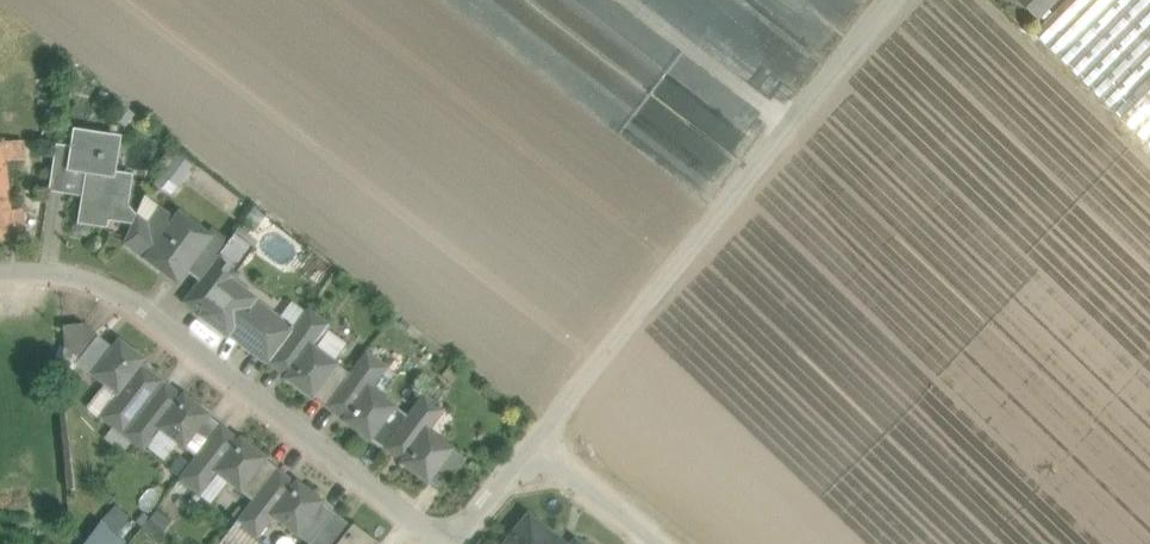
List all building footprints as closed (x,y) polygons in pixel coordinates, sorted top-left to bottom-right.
[(1040,18),(1058,0),(1021,0),(1040,18)] [(1036,34),(1135,131),(1149,116),(1149,0),(1069,0),(1036,34)] [(1135,131),(1149,146),(1149,116),(1135,131)] [(118,140),(75,133),(72,153),(67,186),(85,189),(80,223),(104,227),(107,210),(125,212),(128,193),(120,192),(123,176),(113,175),(118,140)] [(23,141),(1,143),(3,162),(25,160),(23,141)] [(72,153),(55,150),(50,183),(67,186),(72,153)] [(172,153),(151,179),(168,192),(188,166),(172,153)] [(148,225),(160,210),(145,196),(136,216),(148,225)] [(0,199),(0,239),(11,238),(11,235),(23,234),(21,210),(8,211),(7,198),(0,199)] [(160,210),(148,225),(136,216),(124,244),(177,284),(187,271),(211,238),(179,214),(174,220),(160,210)] [(211,238),(187,271),(200,281),(217,257),(225,248),(211,238)] [(200,281),(191,292),(209,305),(228,280),(230,282),(237,272),(217,257),(200,281)] [(254,300),(230,282),(228,280),(209,305),(201,317),(227,336),(228,334),(269,364),(293,331),(252,302),(254,300)] [(293,331),(269,364),(268,364),(287,378),(286,380),(312,399),(313,397),(333,370),(337,365),(312,346),(328,325),(308,310),(293,331)] [(83,325),(63,327),(65,348),(80,360),(98,336),(83,325)] [(145,360),(119,340),(92,375),(117,395),(100,418),(123,436),(164,382),(141,365),(145,360)] [(346,380),(326,407),(344,420),(343,422),(370,441),(373,438),(395,407),(370,388),(386,367),(366,352),(346,380)] [(333,370),(313,397),(326,407),(346,380),(333,370)] [(182,396),(164,382),(123,436),(142,451),(159,430),(184,449),(207,419),(210,415),(183,395),(182,396)] [(408,416),(385,447),(404,460),(401,464),(428,484),(429,482),(453,449),(428,431),(444,409),(424,395),(408,416)] [(395,407),(373,438),(385,447),(408,416),(395,407)] [(207,419),(184,449),(196,458),(219,428),(207,419)] [(237,442),(219,428),(196,458),(180,479),(199,494),(216,473),(240,492),(263,463),(267,459),(240,438),(237,442)] [(453,449),(429,482),(442,492),(466,459),(453,449)] [(263,463),(240,492),(253,502),(276,472),(263,463)] [(293,486),(276,472),(253,502),(236,523),(256,538),(272,517),(297,536),(320,506),(323,502),(296,482),(293,486)] [(122,533),(133,522),(114,502),(103,513),(122,533)] [(297,536),(308,543),(310,543),(332,516),(320,506),(297,536)] [(353,526),(350,529),(332,516),(310,543),(377,543),(353,526)] [(557,542),(558,540),(528,517),(506,543),(560,543),(557,542)] [(75,542),(77,543),(119,543),(120,543),(95,520),(75,542)]
